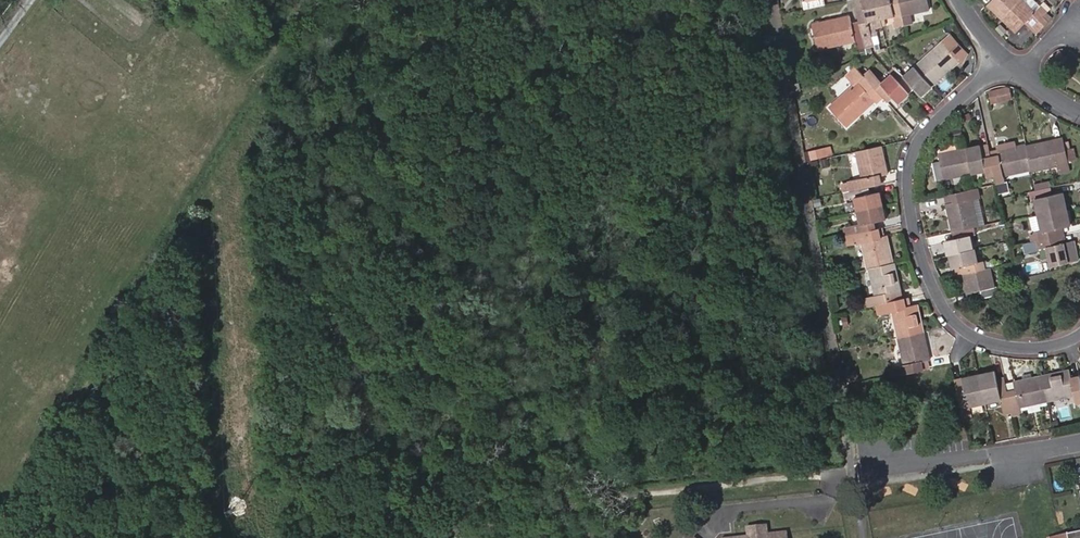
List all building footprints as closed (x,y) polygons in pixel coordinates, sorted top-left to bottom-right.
[(798,1),(799,9),(826,3),(825,0),(804,0),(798,1)] [(857,7),(860,21),(861,27),(865,43),(872,42),(871,38),(876,37),(875,32),(882,30),(880,19),(876,0),(861,0),(863,5),(857,7)] [(899,0),(876,0),(880,19),(894,16),(896,26),(904,24),(899,0)] [(904,24),(911,22),(909,14),(929,10),(927,0),(899,0),(904,24)] [(1017,0),(991,0),(989,3),(1001,17),(1017,0)] [(1025,0),(1017,0),(1001,17),(1015,30),(1025,21),(1036,32),(1050,18),(1044,12),(1049,7),(1043,2),(1035,10),(1025,0)] [(866,50),(861,27),(860,21),(851,23),(848,14),(812,22),(818,49),(855,41),(858,52),(866,50)] [(914,65),(932,85),(960,60),(954,54),(961,48),(948,35),(914,65)] [(932,85),(914,65),(903,75),(896,68),(891,72),(910,93),(915,89),(920,95),(932,85)] [(910,93),(891,72),(880,82),(869,70),(864,75),(877,88),(883,95),(889,91),(900,102),(910,93)] [(870,94),(877,88),(864,75),(829,106),(846,126),(876,99),(870,94)] [(990,102),(1012,98),(1009,84),(987,88),(990,102)] [(1027,149),(1031,169),(1060,163),(1062,172),(1070,170),(1065,150),(1062,137),(1026,145),(1027,149)] [(1027,149),(1026,145),(1026,144),(997,149),(999,157),(991,159),(994,175),(995,178),(1031,169),(1027,149)] [(867,185),(881,182),(879,174),(889,172),(882,145),(855,150),(861,176),(851,179),(852,183),(842,186),(843,191),(867,185)] [(991,159),(989,153),(982,154),(979,145),(966,147),(972,172),(985,169),(988,185),(996,183),(995,178),(994,175),(991,159)] [(936,180),(972,172),(966,147),(938,153),(940,161),(932,162),(936,180)] [(1065,150),(1068,161),(1076,159),(1074,148),(1065,150)] [(869,194),(867,185),(843,191),(845,198),(854,196),(858,210),(883,204),(880,191),(869,194)] [(1052,194),(1050,186),(1036,190),(1029,191),(1031,199),(1034,198),(1037,213),(1066,207),(1063,192),(1052,194)] [(980,197),(977,187),(976,188),(944,195),(952,231),(957,230),(975,225),(978,225),(974,198),(980,197)] [(886,218),(883,204),(858,210),(860,223),(843,227),(845,235),(877,227),(875,220),(886,218)] [(1032,240),(1061,234),(1060,227),(1071,224),(1066,207),(1037,213),(1029,215),(1033,232),(1030,233),(1032,240)] [(977,232),(975,225),(957,230),(959,237),(945,240),(948,254),(949,254),(975,248),(971,234),(977,232)] [(888,233),(884,234),(879,235),(877,227),(845,235),(846,242),(861,239),(867,267),(869,266),(893,261),(888,233)] [(1065,241),(1063,233),(1061,234),(1032,240),(1034,249),(1046,246),(1050,265),(1078,258),(1073,240),(1065,241)] [(978,262),(975,248),(949,254),(952,268),(949,268),(951,275),(963,272),(984,267),(982,261),(978,262)] [(901,291),(895,261),(893,261),(869,266),(875,297),(877,303),(894,300),(893,292),(901,291)] [(995,285),(991,266),(984,267),(963,272),(967,291),(979,288),(981,297),(1001,293),(999,285),(995,285)] [(894,300),(903,298),(901,291),(893,292),(894,300)] [(868,305),(877,303),(875,297),(867,299),(868,305)] [(910,305),(908,297),(903,298),(894,300),(877,303),(879,314),(893,311),(898,336),(923,331),(918,303),(910,305)] [(930,359),(923,331),(898,336),(904,365),(893,367),(895,375),(924,368),(923,361),(929,360),(930,359)] [(1005,382),(1004,376),(997,377),(995,369),(978,373),(985,401),(1001,398),(1004,413),(1012,412),(1007,393),(1005,382)] [(1079,375),(1070,377),(1068,369),(1042,374),(1042,376),(1046,395),(1047,399),(1079,392),(1079,383),(1079,375)] [(858,370),(849,372),(851,382),(859,380),(858,370)] [(1024,377),(1005,382),(1007,393),(1012,412),(1012,414),(1021,412),(1020,409),(1029,408),(1030,411),(1041,408),(1040,405),(1048,404),(1047,399),(1046,395),(1042,376),(1042,374),(1032,376),(1031,372),(1024,373),(1024,377)] [(978,373),(962,376),(965,392),(958,393),(962,411),(969,410),(968,405),(985,401),(978,373)] [(962,376),(954,378),(958,393),(965,392),(962,376)] [(787,533),(769,535),(768,526),(751,529),(752,537),(745,537),(788,537),(787,533)]
